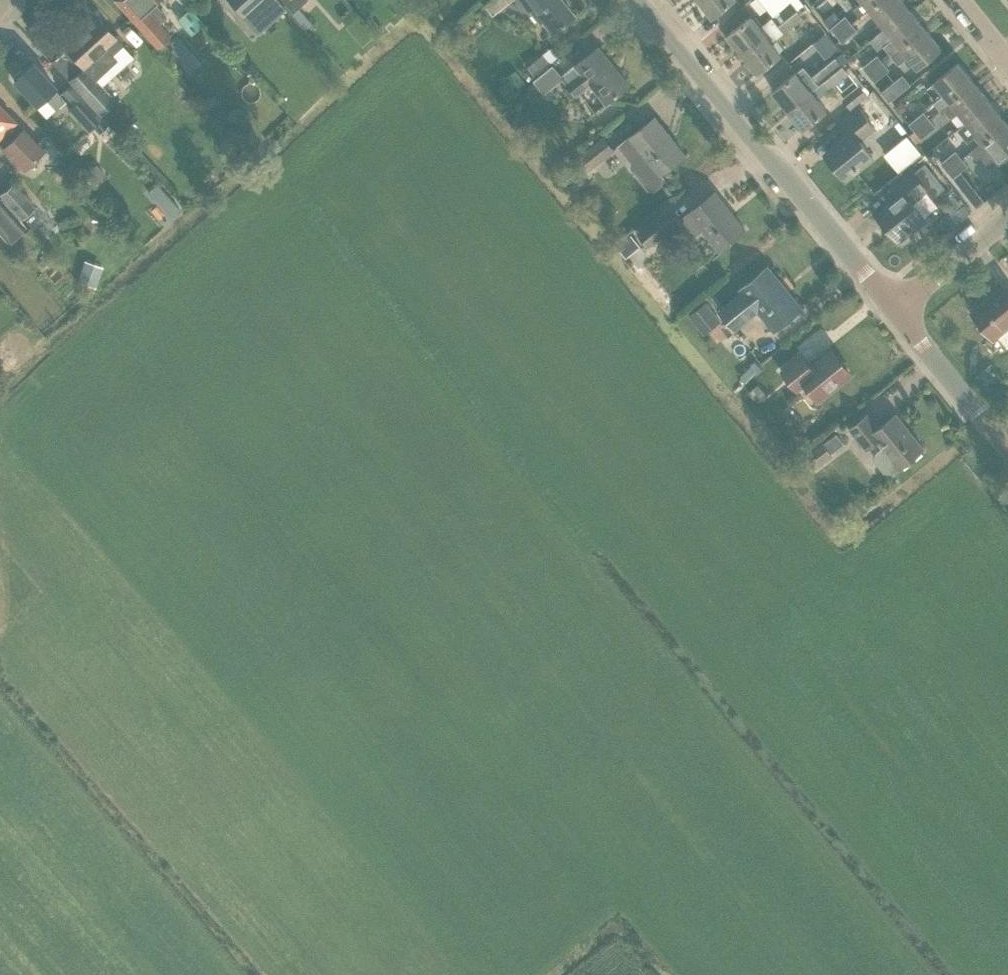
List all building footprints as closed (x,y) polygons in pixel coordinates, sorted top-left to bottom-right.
[(169,34),(158,23),(167,15),(153,1),(154,0),(137,0),(142,5),(130,16),(157,46),(169,34)] [(242,14),(258,0),(229,0),(242,14)] [(291,11),(304,0),(281,0),(291,11)] [(483,4),(491,14),(509,0),(488,0),(483,4)] [(538,22),(541,20),(551,32),(574,14),(562,0),(521,0),(538,22)] [(713,16),(732,0),(700,0),(713,16)] [(869,8),(879,0),(863,0),(854,8),(860,15),(869,8)] [(902,0),(879,0),(869,8),(885,27),(908,8),(902,0)] [(727,34),(743,53),(797,9),(790,2),(760,26),(751,15),(727,34)] [(924,27),(908,8),(885,27),(893,37),(884,45),(892,54),(924,27)] [(803,17),(797,9),(743,53),(758,72),(781,53),(772,42),(803,17)] [(837,34),(851,22),(845,15),(831,27),(837,34)] [(121,43),(97,17),(50,60),(117,131),(133,116),(96,77),(116,58),(111,53),(121,43)] [(851,22),(837,34),(843,42),(857,30),(851,22)] [(924,27),(892,54),(898,62),(907,54),(917,67),(941,48),(924,27)] [(201,61),(175,34),(161,48),(186,75),(201,61)] [(606,103),(629,84),(598,45),(575,64),(582,72),(567,83),(576,94),(590,83),(606,103)] [(868,73),(883,61),(877,54),(862,66),(868,73)] [(773,90),(788,109),(842,65),(836,57),(805,82),(796,71),(773,90)] [(55,107),(64,99),(53,87),(55,85),(32,61),(13,79),(35,103),(44,95),(55,107)] [(883,61),(868,73),(875,81),(889,69),(883,61)] [(941,109),(951,101),(974,82),(958,62),(934,81),(943,92),(934,100),(941,109)] [(564,77),(552,63),(533,79),(545,93),(564,77)] [(848,73),(842,65),(788,109),(803,128),(826,109),(817,98),(848,73)] [(951,101),(967,120),(990,101),(974,82),(951,101)] [(867,93),(859,83),(842,98),(850,108),(867,93)] [(87,103),(69,84),(62,91),(80,110),(87,103)] [(847,135),(826,152),(846,177),(872,155),(859,140),(874,127),(878,132),(892,121),(872,96),(837,124),(847,135)] [(967,120),(983,140),(1006,121),(990,101),(967,120)] [(22,127),(22,128),(15,121),(15,120),(0,104),(0,144),(23,168),(43,148),(22,127)] [(915,130),(930,118),(924,111),(909,123),(915,130)] [(622,142),(618,145),(630,161),(629,161),(629,167),(647,189),(652,189),(661,182),(661,177),(659,174),(685,153),(655,116),(622,142)] [(930,118),(915,130),(921,138),(936,126),(930,118)] [(1006,121),(983,140),(999,160),(1007,153),(1007,123),(1006,121)] [(615,149),(604,134),(576,156),(588,171),(615,149)] [(947,169),(962,157),(955,150),(941,162),(947,169)] [(962,157),(947,169),(953,177),(968,165),(962,157)] [(926,164),(914,173),(927,189),(934,198),(946,189),(926,164)] [(912,201),(927,189),(914,173),(910,168),(889,185),(899,196),(878,213),(898,238),(924,217),(912,201)] [(13,180),(0,192),(0,194),(21,218),(35,205),(13,180)] [(719,249),(745,228),(715,190),(682,216),(695,232),(702,227),(719,249)] [(0,195),(0,233),(7,241),(26,224),(0,195)] [(677,223),(664,208),(636,231),(649,247),(677,223)] [(88,277),(109,281),(113,259),(93,254),(88,277)] [(773,328),(800,305),(769,267),(742,289),(743,291),(719,310),(735,328),(758,309),(773,328)] [(1005,284),(972,311),(994,337),(1007,326),(1007,288),(1005,284)] [(818,347),(831,331),(820,322),(807,338),(818,347)] [(820,399),(851,374),(831,349),(811,365),(802,353),(781,370),(797,390),(806,382),(820,399)] [(756,403),(766,394),(758,386),(749,394),(756,403)] [(893,472),(923,447),(895,413),(878,427),(867,414),(850,427),(867,448),(877,439),(882,445),(875,451),(875,460),(884,471),(893,472)] [(834,455),(823,440),(798,457),(809,472),(834,455)]
